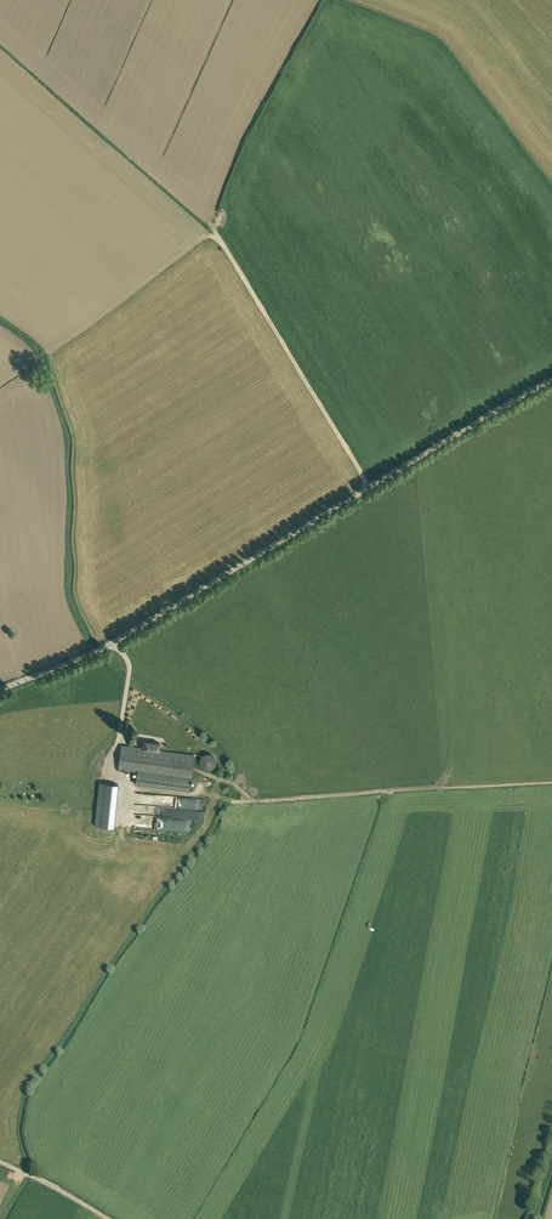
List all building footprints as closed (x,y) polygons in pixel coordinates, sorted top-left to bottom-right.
[(143,741),(143,748),(142,749),(159,751),(159,750),(160,743),(143,741)] [(136,773),(191,781),(194,755),(159,750),(159,751),(142,749),(143,748),(121,745),(117,770),(136,773)] [(214,766),(215,765),(215,763),(215,761),(215,759),(214,757),(213,756),(211,755),(209,754),(207,754),(205,754),(203,755),(202,756),(201,758),(200,760),(200,762),(200,764),(201,765),(202,767),(203,768),(205,769),(207,769),(209,769),(211,769),(212,768),(214,766)] [(189,791),(191,781),(136,773),(135,784),(189,791)] [(118,785),(99,783),(95,826),(114,827),(118,785)] [(192,829),(192,822),(177,821),(150,820),(149,823),(160,824),(160,827),(192,829)]
